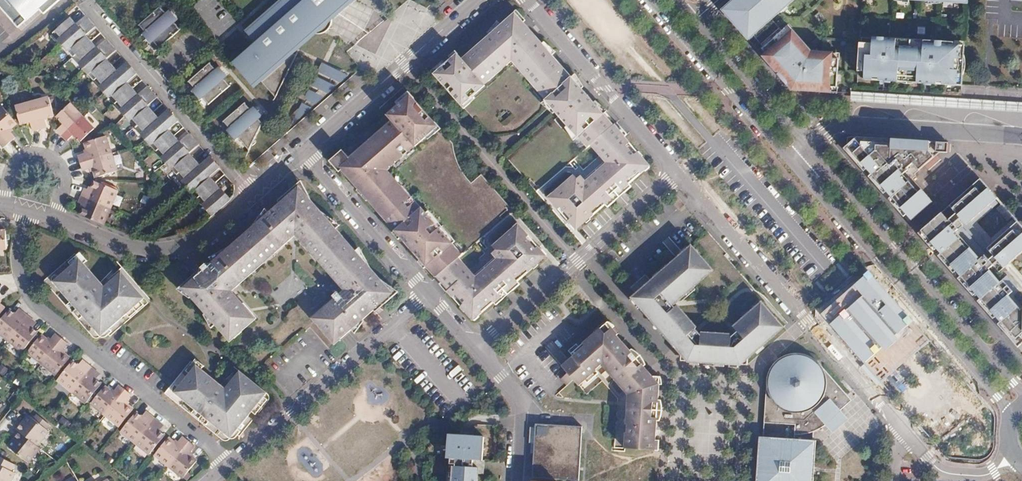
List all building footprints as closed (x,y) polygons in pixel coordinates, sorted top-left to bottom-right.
[(16,24),(39,5),(43,10),(55,0),(0,0),(0,5),(16,24)] [(252,24),(262,35),(238,56),(252,69),(263,79),(266,76),(281,93),(284,70),(301,50),(299,47),(322,27),(325,27),(328,26),(331,24),(333,22),(335,19),(336,15),(353,0),(281,0),(252,24)] [(722,8),(747,37),(779,9),(777,7),(783,2),(785,4),(790,0),(731,0),(722,8)] [(556,104),(590,144),(593,141),(616,122),(583,83),(518,9),(464,55),(459,50),(437,69),(464,100),(515,57),(556,104)] [(214,211),(232,195),(212,172),(221,164),(212,153),(202,162),(191,149),(201,140),(190,129),(181,137),(170,125),(180,117),(170,106),(161,114),(150,102),(159,93),(149,81),(140,90),(128,77),(138,69),(128,58),(119,66),(108,54),(118,46),(108,34),(98,42),(88,31),(97,22),(87,11),(78,19),(73,13),(57,27),(63,32),(60,35),(65,41),(70,47),(73,45),(83,56),(80,58),(91,70),(93,68),(103,80),(101,82),(111,94),(114,91),(124,103),(121,105),(132,117),(135,115),(145,127),(143,129),(148,135),(153,141),(156,139),(166,150),(163,153),(174,165),(176,163),(186,174),(183,176),(194,188),(197,186),(207,197),(204,200),(214,211)] [(174,60),(196,42),(189,34),(176,20),(155,38),(163,47),(159,50),(164,55),(167,52),(174,60)] [(758,49),(792,88),(829,93),(830,88),(836,89),(840,61),(834,60),(835,55),(813,53),(795,32),(791,35),(784,27),(758,49)] [(873,42),(860,41),(858,69),(865,70),(864,77),(898,80),(898,75),(917,76),(917,81),(962,84),(965,44),(954,43),(954,41),(924,39),(924,41),(919,41),(919,45),(902,44),(902,40),(897,40),(897,37),(873,36),(873,42)] [(231,81),(211,59),(190,78),(198,86),(194,90),(200,96),(203,92),(210,100),(231,81)] [(331,84),(320,71),(299,113),(331,84)] [(438,119),(411,88),(388,108),(392,113),(339,160),(400,231),(404,236),(434,280),(458,260),(463,251),(430,213),(426,209),(386,164),(438,119)] [(48,92),(31,97),(39,124),(46,122),(44,116),(43,112),(49,111),(53,110),(48,92)] [(253,147),(266,121),(257,111),(244,96),(223,114),(230,122),(226,126),(231,131),(235,128),(253,147)] [(29,116),(30,120),(32,126),(39,124),(31,97),(15,101),(20,119),(24,117),(29,116)] [(64,118),(61,121),(56,125),(62,131),(82,112),(70,99),(57,111),(61,115),(64,118)] [(7,138),(13,133),(9,128),(7,125),(10,122),(15,118),(0,102),(0,129),(7,138)] [(94,124),(82,112),(62,131),(66,136),(71,132),(74,129),(78,133),(81,136),(94,124)] [(612,193),(620,186),(628,179),(650,160),(617,121),(616,122),(593,141),(603,154),(606,151),(612,158),(609,160),(588,178),(584,181),(579,176),(574,180),(571,177),(554,191),(558,194),(556,196),(562,203),(560,205),(575,224),(604,199),(612,193)] [(77,153),(79,160),(111,150),(105,133),(84,140),(86,145),(88,150),(83,151),(77,153)] [(844,148),(903,215),(927,195),(907,172),(910,169),(908,166),(912,163),(913,163),(929,150),(928,149),(937,151),(947,152),(948,142),(847,136),(847,142),(848,143),(844,148)] [(111,150),(79,160),(82,167),(88,165),(92,164),(93,168),(95,173),(116,167),(111,150)] [(606,151),(603,154),(609,160),(612,158),(606,151)] [(576,172),(571,177),(574,180),(579,176),(576,172)] [(583,172),(579,176),(584,181),(588,178),(583,172)] [(643,191),(650,182),(641,174),(634,183),(643,191)] [(84,183),(81,192),(109,204),(116,187),(94,177),(91,182),(90,186),(86,184),(84,183)] [(1006,264),(1021,250),(1021,226),(1017,220),(990,245),(968,221),(996,197),(980,178),(928,223),(938,235),(928,244),(1021,351),(1021,282),(1006,264)] [(631,182),(628,179),(620,186),(623,189),(631,182)] [(338,290),(322,304),(325,307),(314,317),(324,328),(330,324),(339,335),(373,305),(362,293),(366,290),(376,300),(390,288),(298,184),(283,197),(293,208),(289,211),(279,199),(201,267),(212,279),(208,282),(199,271),(183,285),(224,331),(235,321),(240,327),(251,317),(242,306),(245,303),(231,288),(252,269),(250,266),(272,246),(274,248),(290,235),(338,290)] [(549,193),(560,205),(562,203),(556,196),(558,194),(554,191),(553,189),(549,193)] [(109,204),(81,192),(77,199),(80,200),(83,202),(81,206),(79,211),(102,220),(109,204)] [(612,193),(604,199),(607,203),(614,196),(612,193)] [(1000,201),(996,197),(968,221),(990,245),(1017,220),(1014,216),(990,237),(976,221),(1000,201)] [(1012,215),(1001,203),(997,207),(1007,219),(1012,215)] [(938,235),(928,223),(917,232),(928,244),(938,235)] [(458,260),(434,280),(472,323),(491,305),(494,308),(519,286),(516,283),(544,258),(514,226),(492,251),(493,251),(490,254),(495,261),(474,279),(458,260)] [(683,254),(690,248),(688,245),(680,251),(683,254)] [(250,266),(252,269),(274,248),(272,246),(250,266)] [(68,258),(70,261),(78,255),(82,260),(86,256),(79,248),(68,258)] [(765,305),(758,310),(754,314),(746,321),(736,328),(740,333),(735,337),(702,335),(698,331),(699,329),(682,309),(679,311),(676,307),(679,305),(683,301),(697,289),(717,273),(704,258),(701,261),(690,248),(683,254),(670,265),(656,277),(633,296),(683,354),(689,362),(701,362),(705,362),(726,363),(731,364),(740,365),(742,364),(749,357),(757,351),(764,345),(784,328),(765,305)] [(70,297),(83,311),(91,320),(94,317),(104,328),(144,294),(124,273),(114,282),(110,277),(103,282),(97,288),(93,283),(99,278),(82,260),(78,255),(70,261),(56,273),(65,284),(61,287),(70,297)] [(656,277),(670,265),(667,262),(654,273),(656,277)] [(120,268),(110,277),(114,282),(124,273),(120,268)] [(820,313),(864,363),(913,321),(870,270),(820,313)] [(52,277),(61,287),(65,284),(56,273),(52,277)] [(646,274),(630,287),(636,294),(651,280),(646,274)] [(103,282),(99,278),(93,283),(97,288),(103,282)] [(697,289),(683,301),(685,303),(699,291),(697,289)] [(104,328),(101,331),(105,336),(147,298),(144,294),(104,328)] [(78,314),(83,311),(70,297),(66,300),(78,314)] [(762,302),(756,308),(758,310),(765,305),(762,302)] [(254,314),(245,303),(242,306),(251,317),(254,314)] [(325,307),(322,304),(311,314),(314,317),(325,307)] [(7,337),(25,315),(21,312),(18,316),(9,310),(0,321),(0,332),(7,337)] [(746,321),(754,314),(751,312),(744,318),(746,321)] [(25,315),(7,337),(23,350),(38,332),(30,326),(34,322),(25,315)] [(101,331),(104,328),(94,317),(91,320),(101,331)] [(622,391),(614,441),(617,444),(652,446),(656,380),(615,330),(616,329),(610,322),(608,323),(604,318),(557,358),(562,364),(555,370),(564,380),(571,373),(577,380),(598,362),(607,373),(622,391)] [(229,336),(240,327),(235,321),(224,331),(229,336)] [(330,324),(324,328),(334,339),(339,335),(330,324)] [(41,361),(60,338),(56,334),(50,342),(42,335),(28,351),(41,361)] [(68,344),(60,338),(41,361),(57,374),(70,358),(62,351),(68,344)] [(767,348),(764,345),(757,351),(759,355),(767,348)] [(844,422),(839,415),(842,412),(822,386),(822,382),(823,377),(821,372),(820,366),(817,362),(813,358),(810,355),(804,352),(800,351),(793,350),(788,351),(783,352),(779,354),(774,357),(770,361),(767,365),(765,371),(763,379),(762,436),(758,437),(756,480),(813,480),(814,460),(816,439),(810,439),(810,437),(814,432),(825,426),(830,433),(844,422)] [(184,366),(188,369),(195,361),(200,364),(202,362),(193,355),(184,366)] [(58,378),(71,389),(89,367),(84,363),(81,367),(72,360),(58,378)] [(214,386),(219,380),(200,364),(195,361),(188,369),(176,384),(186,392),(183,396),(193,403),(209,416),(218,423),(221,420),(233,429),(266,389),(242,371),(233,382),(228,379),(224,384),(219,390),(214,386)] [(96,372),(89,367),(71,389),(87,402),(102,384),(93,377),(96,372)] [(238,367),(228,379),(233,382),(242,371),(238,367)] [(224,384),(219,380),(214,386),(219,390),(224,384)] [(173,388),(183,396),(186,392),(176,384),(173,388)] [(105,413),(124,389),(119,385),(113,393),(105,387),(92,403),(105,413)] [(120,426),(133,410),(125,403),(131,395),(124,389),(105,413),(120,426)] [(270,393),(266,389),(233,429),(229,433),(234,436),(270,393)] [(209,416),(193,403),(190,407),(206,419),(209,416)] [(121,430),(135,441),(153,419),(148,414),(144,419),(136,412),(121,430)] [(847,419),(842,412),(839,415),(844,422),(847,419)] [(34,419),(31,417),(24,425),(22,423),(16,429),(19,432),(37,446),(49,432),(45,429),(49,424),(38,415),(34,419)] [(28,415),(22,423),(24,425),(31,417),(28,415)] [(153,419),(135,441),(150,454),(165,435),(157,428),(160,424),(153,419)] [(218,423),(229,433),(233,429),(221,420),(218,423)] [(556,479),(578,480),(581,428),(543,426),(536,425),(533,478),(556,479)] [(17,441),(10,449),(28,464),(40,449),(37,446),(19,432),(14,439),(17,441)] [(485,438),(448,435),(447,459),(457,460),(457,468),(451,467),(450,480),(477,480),(479,467),(473,467),(473,460),(483,461),(485,438)] [(168,465),(188,441),(183,437),(177,445),(169,438),(156,454),(168,465)] [(17,441),(14,439),(7,447),(10,449),(17,441)] [(188,441),(168,465),(184,478),(198,462),(189,455),(195,447),(188,441)] [(15,464),(0,457),(0,480),(11,480),(15,473),(11,471),(15,464)]
